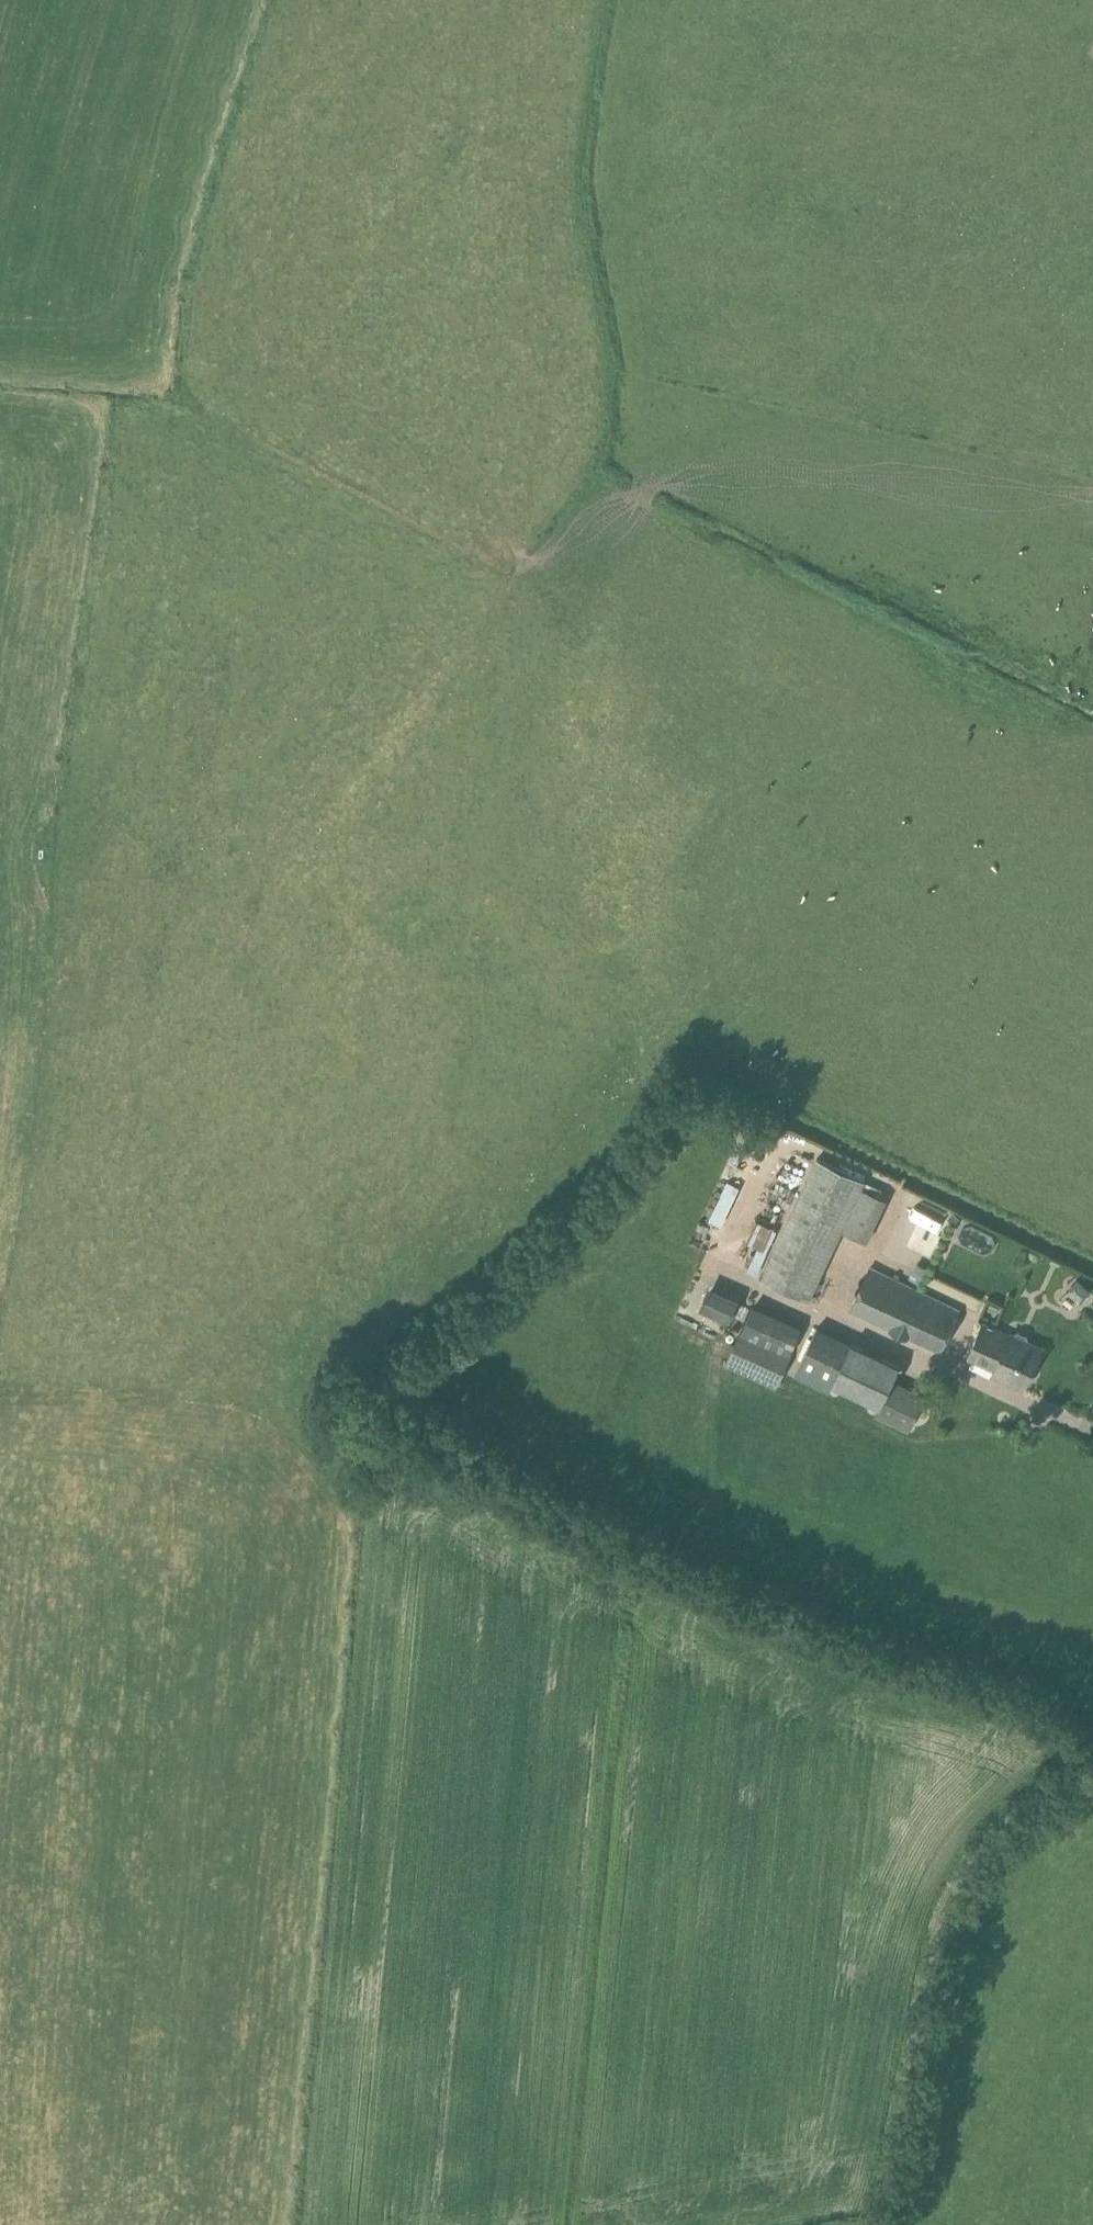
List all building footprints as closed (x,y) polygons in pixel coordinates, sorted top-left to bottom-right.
[(867,1181),(817,1158),(760,1278),(811,1302),(844,1232),(868,1243),(887,1202),(864,1188),(867,1181)] [(733,1182),(719,1176),(701,1216),(715,1222),(733,1182)] [(733,1265),(752,1273),(772,1226),(753,1218),(733,1265)] [(940,1353),(957,1316),(949,1312),(947,1304),(870,1266),(848,1311),(940,1353)] [(1067,1300),(1083,1295),(1079,1281),(1063,1285),(1067,1300)] [(702,1284),(691,1307),(720,1322),(732,1299),(702,1284)] [(777,1388),(802,1327),(754,1306),(727,1366),(777,1388)] [(988,1331),(979,1327),(966,1357),(979,1363),(983,1353),(999,1359),(995,1368),(1004,1372),(1002,1377),(1025,1387),(1043,1349),(1011,1334),(1010,1335),(990,1326),(988,1331)] [(831,1392),(834,1385),(880,1407),(875,1416),(910,1432),(926,1396),(894,1380),(900,1366),(852,1342),(851,1343),(818,1327),(795,1376),(831,1392)]
